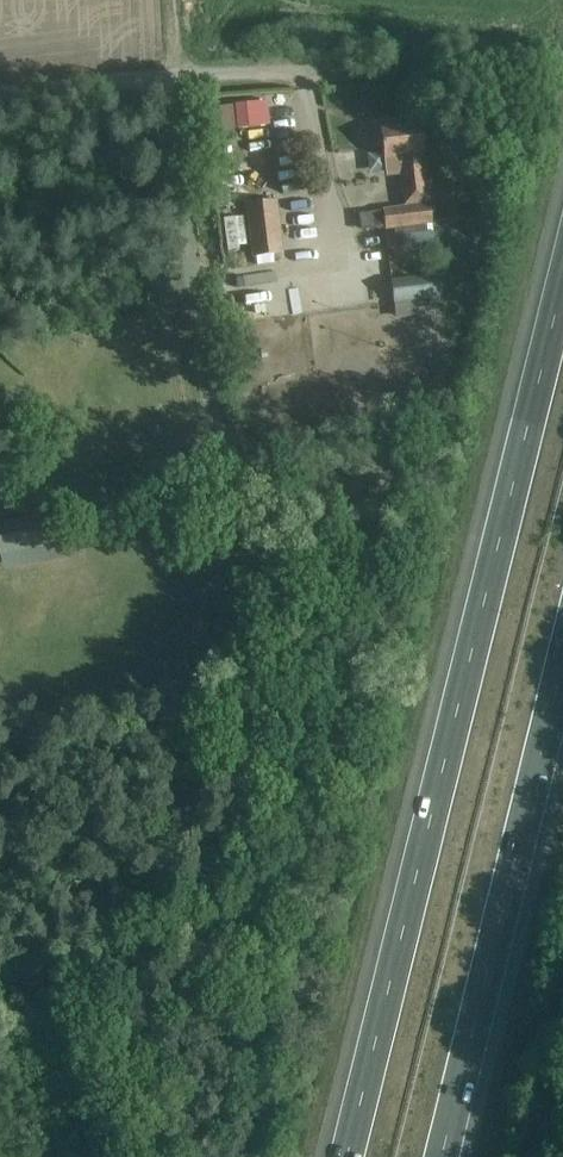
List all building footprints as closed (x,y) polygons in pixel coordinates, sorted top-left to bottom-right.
[(221,99),(210,113),(223,124),(233,110),(221,99)] [(267,101),(234,104),(236,129),(269,126),(267,101)] [(382,146),(384,157),(399,156),(401,174),(399,175),(403,206),(381,209),(384,230),(394,228),(396,237),(401,237),(423,234),(422,226),(433,225),(425,172),(423,153),(424,153),(420,125),(401,127),(400,116),(374,119),(377,146),(382,146)] [(248,202),(254,256),(274,253),(267,200),(248,202)] [(423,301),(421,275),(391,278),(393,303),(423,301)] [(0,505),(0,517),(22,513),(20,502),(0,505)]
